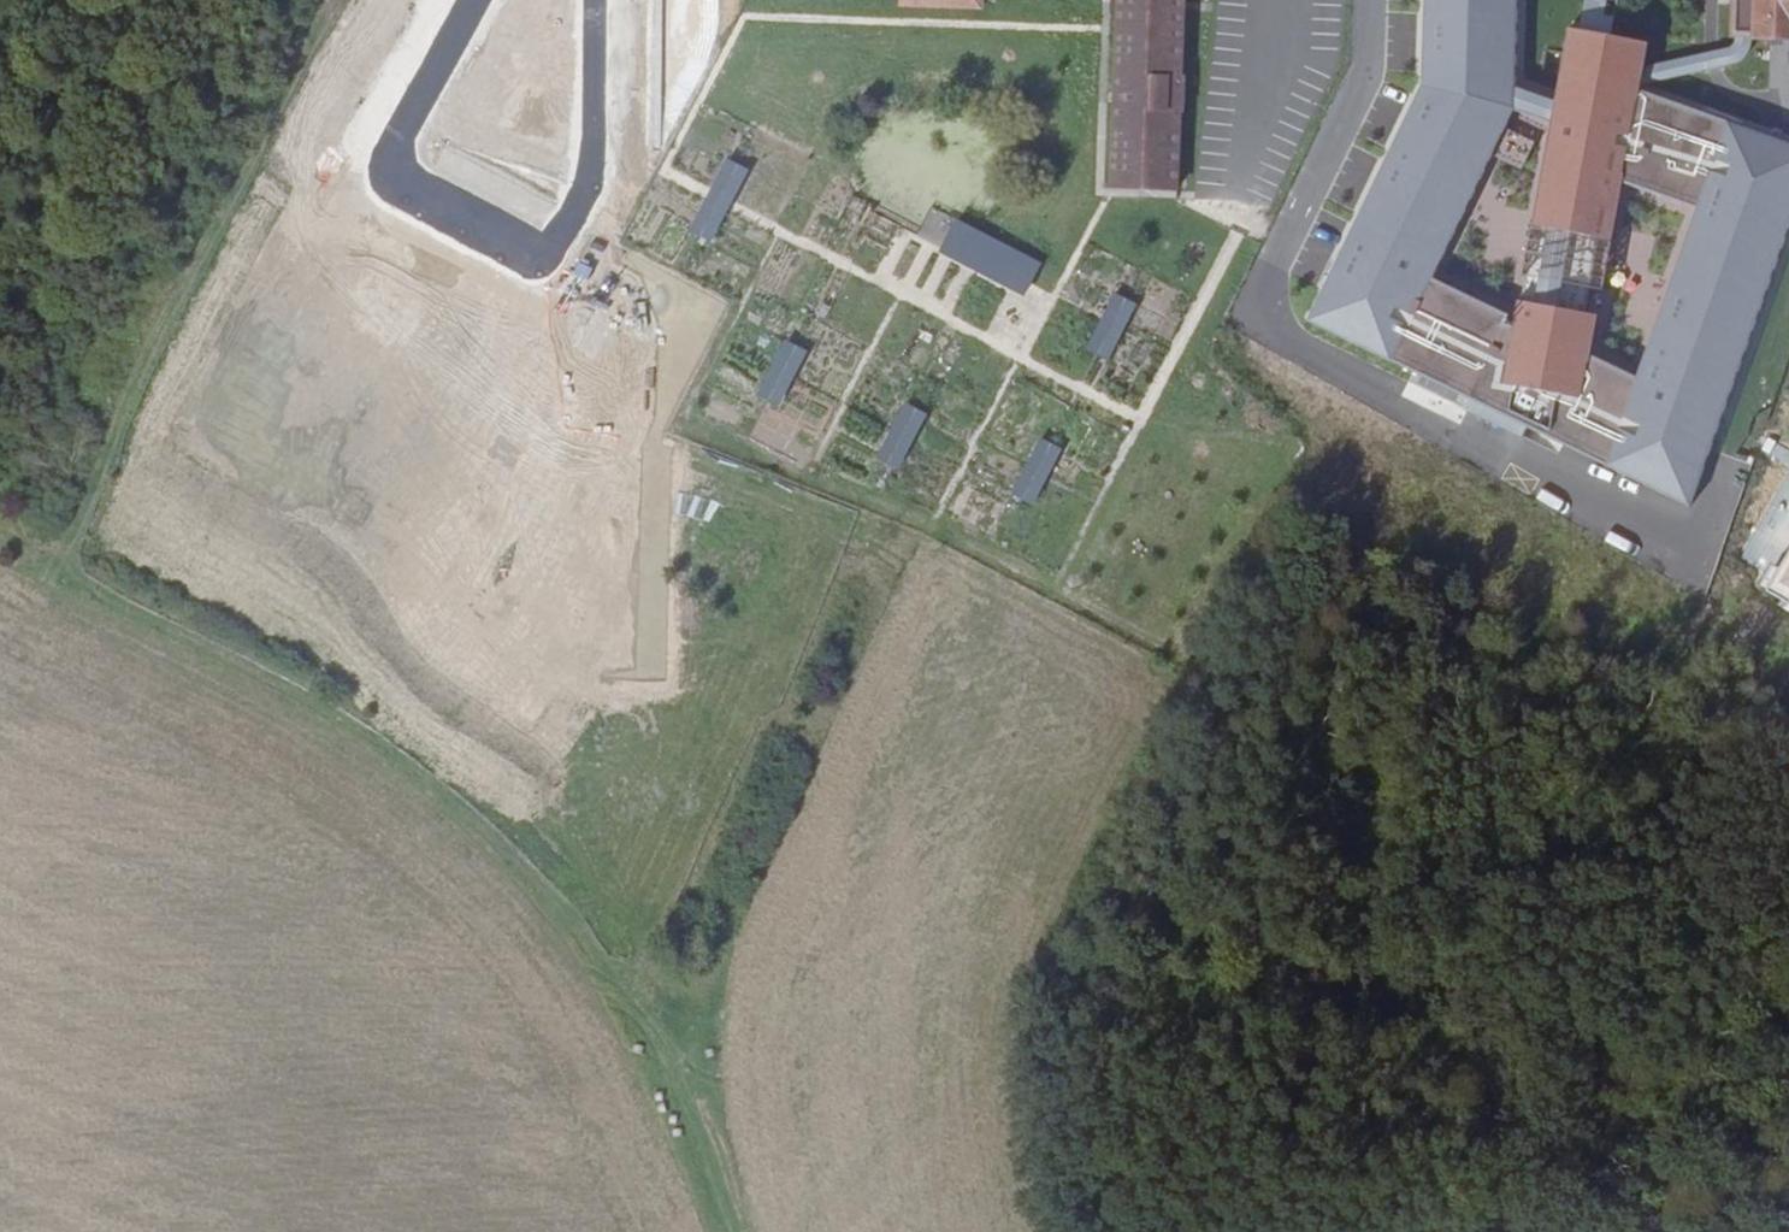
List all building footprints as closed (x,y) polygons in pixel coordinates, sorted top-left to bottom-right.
[(1124,22),(1112,189),(1174,192),(1175,115),(1178,115),(1180,82),(1177,82),(1182,0),(1194,1),(1194,0),(1126,0),(1124,22)] [(1520,0),(1427,0),(1424,90),(1309,324),(1691,511),(1788,234),(1788,148),(1639,94),(1640,90),(1732,70),(1739,66),(1744,62),(1748,58),(1752,52),(1752,46),(1735,45),(1733,50),(1729,51),(1643,71),(1647,48),(1573,34),(1557,105),(1517,91),(1520,0)] [(1728,45),(1735,45),(1752,46),(1752,52),(1788,54),(1788,0),(1730,0),(1728,45)] [(748,164),(726,152),(712,178),(734,190),(748,164)] [(734,190),(712,178),(708,185),(704,194),(726,205),(730,197),(734,190)] [(726,205),(704,194),(690,219),(711,231),(726,205)] [(646,246),(674,257),(688,219),(660,209),(646,246)] [(953,218),(940,244),(1027,287),(1040,261),(953,218)] [(1135,299),(1116,289),(1089,339),(1108,350),(1135,299)] [(806,347),(787,337),(759,387),(779,398),(806,347)] [(926,404),(907,393),(879,444),(899,454),(926,404)] [(1060,443),(1041,433),(1013,484),(1033,494),(1060,443)] [(1768,596),(1788,608),(1788,559),(1768,596)]
